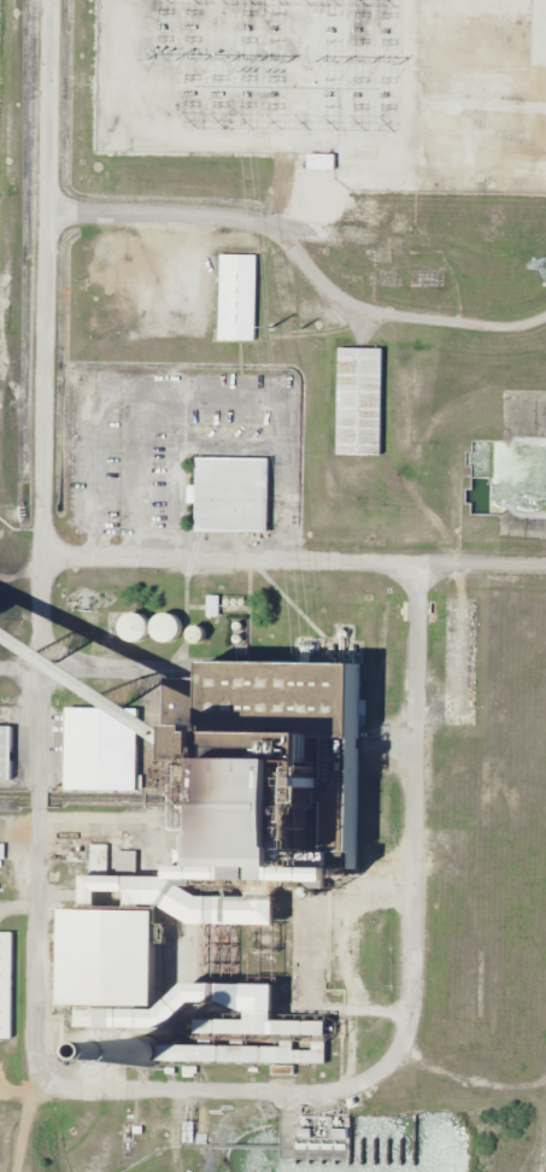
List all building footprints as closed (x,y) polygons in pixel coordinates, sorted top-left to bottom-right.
[(306,169),(332,169),(332,154),(306,154),(306,169)] [(255,342),(255,255),(217,255),(217,342),(255,342)] [(380,456),(381,348),(335,348),(335,455),(380,456)] [(195,459),(195,488),(188,488),(188,506),(199,506),(198,529),(265,531),(266,461),(195,459)] [(210,599),(209,619),(219,619),(219,599),(210,599)] [(149,626),(147,621),(143,617),(139,614),(134,614),(129,614),(124,616),(121,620),(119,625),(118,629),(119,634),(122,638),(125,641),(129,644),(134,645),(140,644),(143,640),(147,637),(149,632),(149,626)] [(177,639),(180,635),(181,631),(181,626),(178,621),(176,617),(171,615),(166,614),(162,614),(157,616),(153,621),(151,626),(151,631),(152,635),(154,640),(159,643),(164,644),(169,644),(174,643),(177,639)] [(240,633),(239,633),(236,633),(235,632),(235,631),(234,629),(234,628),(234,627),(235,626),(236,626),(237,625),(239,625),(240,625),(241,626),(241,627),(242,628),(242,629),(241,631),(241,632),(240,633)] [(205,638),(204,634),(202,632),(201,629),(199,628),(195,627),(193,628),(190,629),(188,631),(187,634),(186,637),(187,640),(188,643),(190,645),(194,646),(198,645),(200,645),(202,643),(204,640),(205,638)] [(233,641),(233,640),(234,639),(234,638),(235,637),(237,637),(239,637),(240,638),(241,639),(242,640),(242,641),(242,643),(241,645),(240,645),(237,646),(236,646),(235,645),(234,644),(233,643),(233,641)] [(145,708),(143,793),(61,792),(63,708),(145,708)] [(10,781),(0,781),(0,727),(11,727),(10,781)] [(151,1003),(152,908),(57,906),(55,1002),(151,1003)] [(12,1038),(0,1038),(0,933),(13,933),(12,1038)] [(270,983),(167,981),(167,1003),(241,1004),(241,1016),(192,1015),(192,1032),(323,1034),(323,1018),(269,1018),(270,983)] [(156,1043),(155,1061),(325,1063),(325,1041),(311,1040),(311,1049),(292,1049),(292,1044),(156,1043)]
